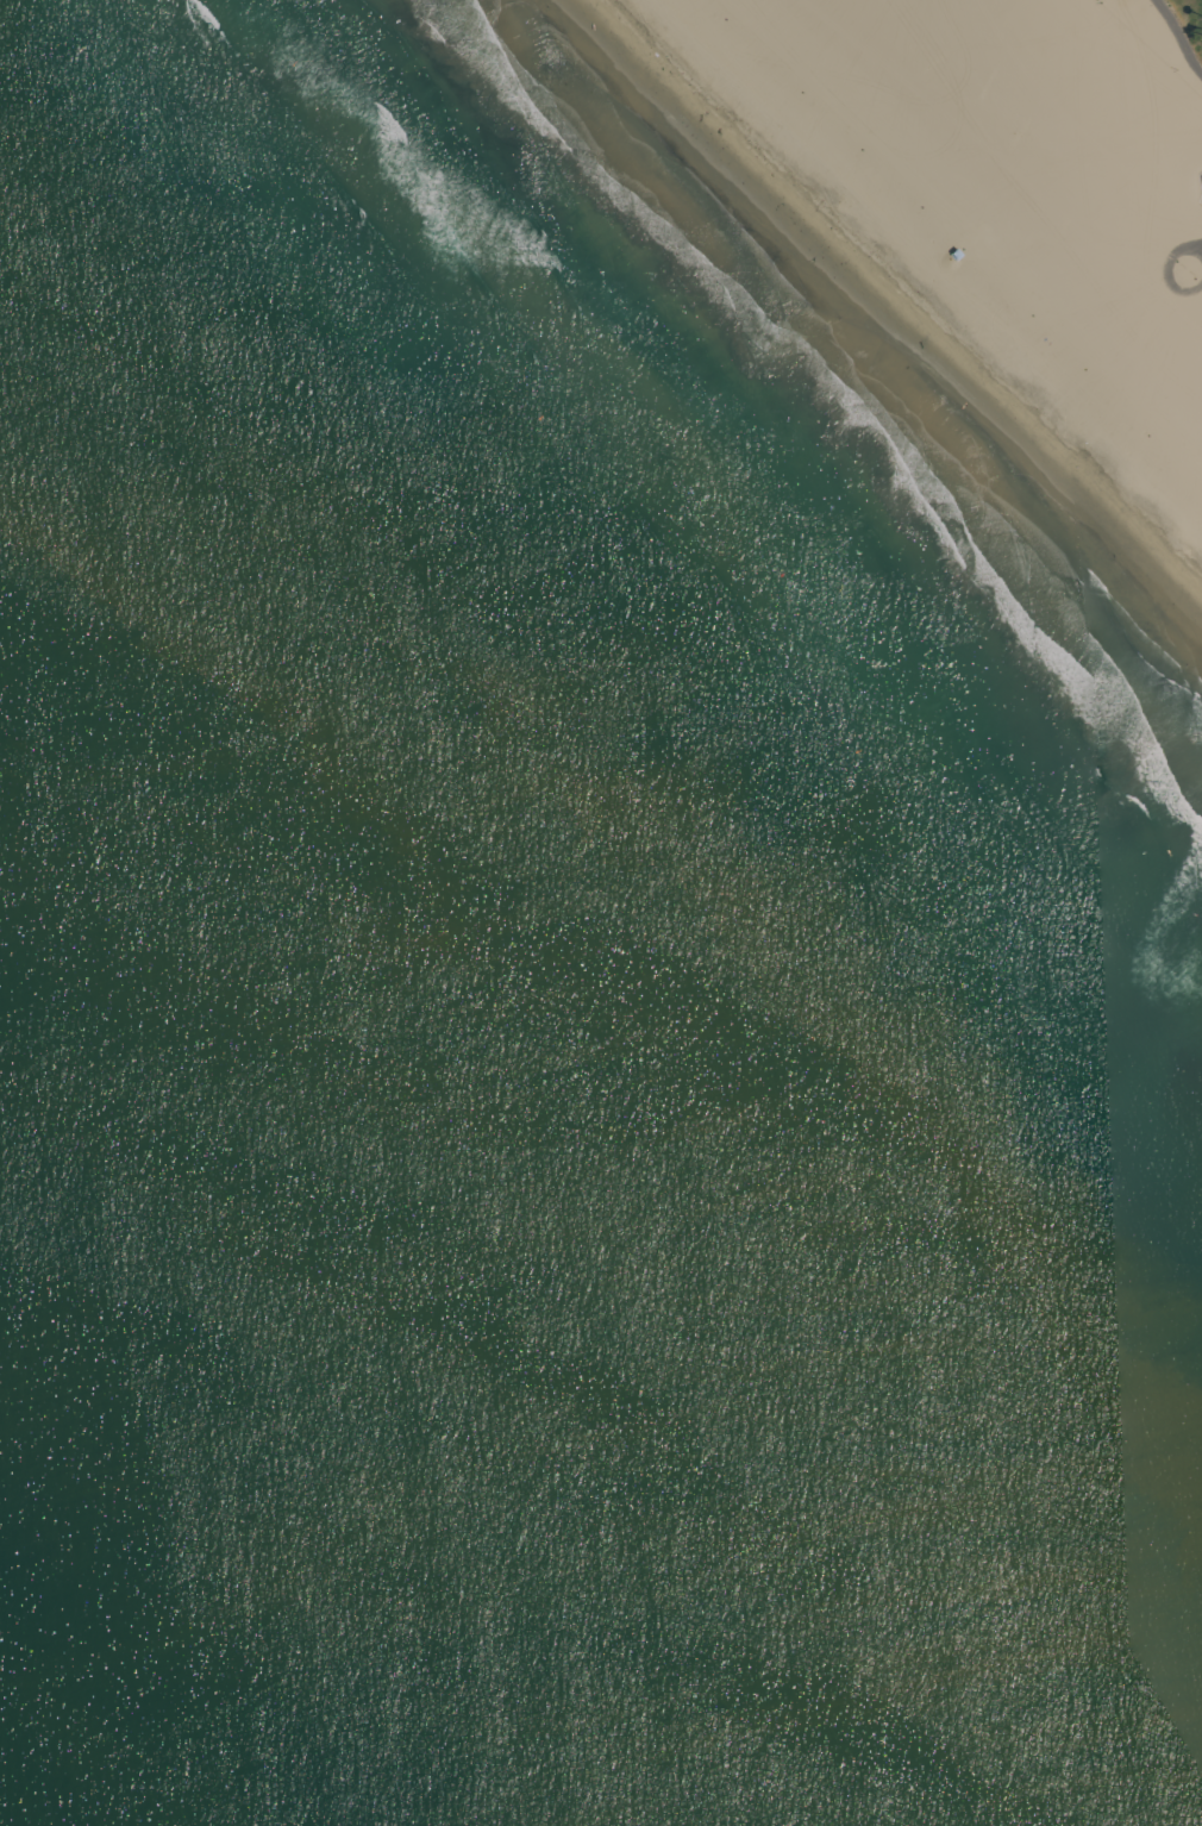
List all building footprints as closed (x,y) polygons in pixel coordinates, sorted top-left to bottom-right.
[(987,220),(993,214),(998,221),(993,227),(987,220)]
